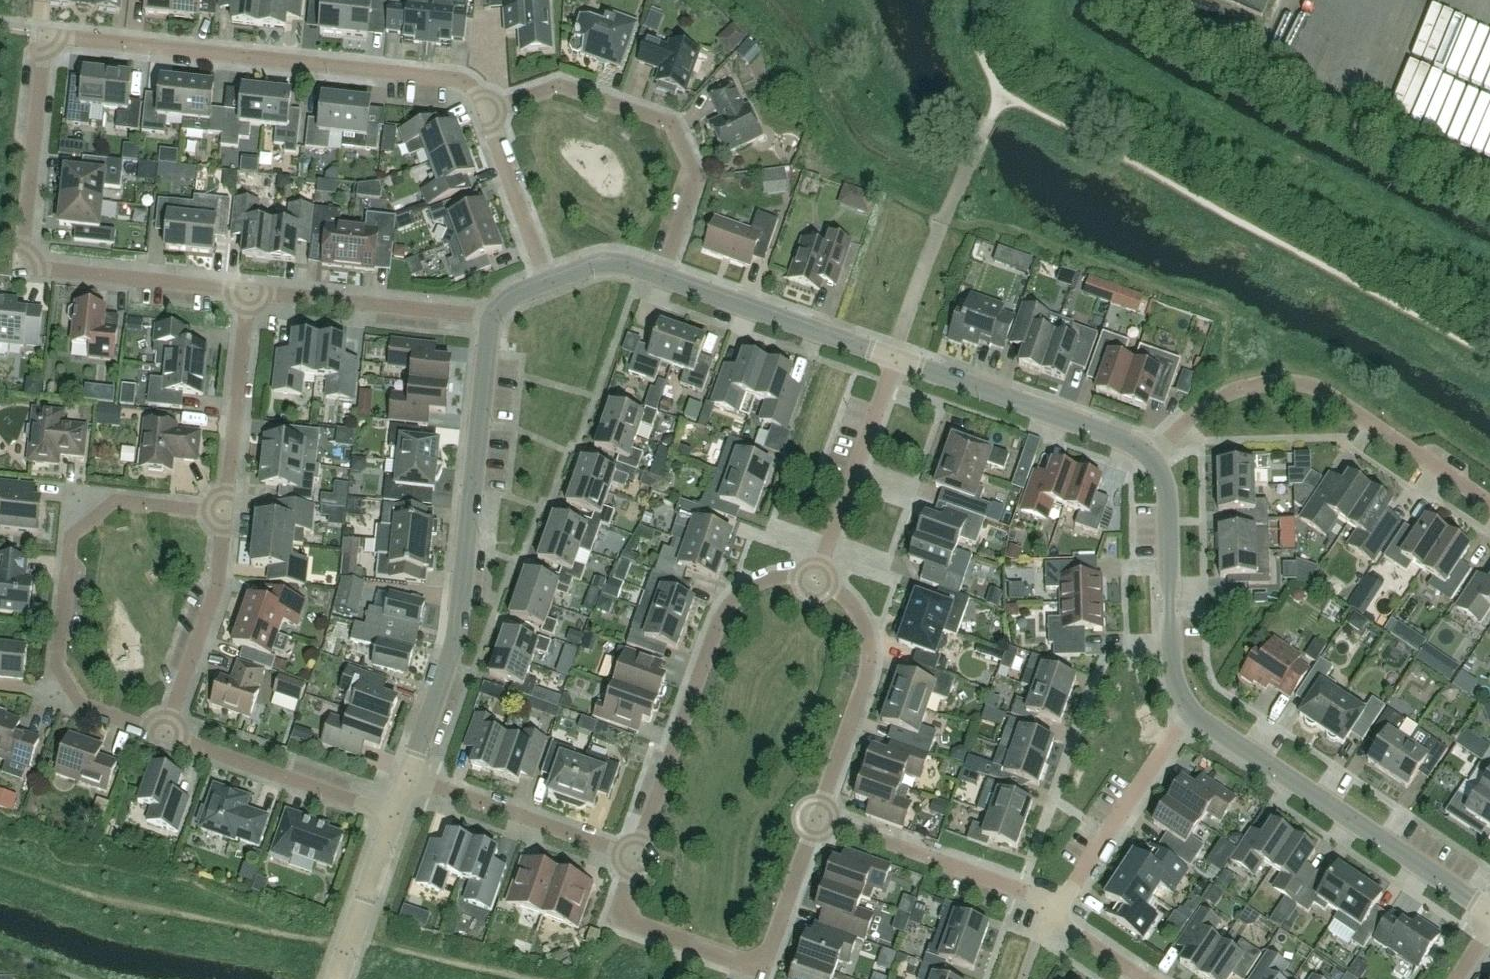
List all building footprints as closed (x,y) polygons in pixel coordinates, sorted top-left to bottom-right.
[(83,5),(95,6),(95,8),(119,11),(120,0),(83,0),(83,5)] [(172,0),(146,0),(144,14),(170,16),(172,0)] [(170,16),(198,19),(199,3),(211,5),(212,0),(172,0),(170,16)] [(260,0),(220,0),(219,8),(233,10),(231,23),(257,26),(260,0)] [(257,26),(284,29),(285,18),(298,19),(301,0),(260,0),(257,26)] [(347,0),(309,0),(308,5),(322,6),(319,33),(343,35),(347,0)] [(354,0),(347,0),(343,35),(367,38),(370,11),(385,13),(386,0),(359,0),(359,1),(354,0)] [(431,2),(416,0),(407,0),(406,6),(388,4),(385,32),(404,34),(403,41),(426,44),(431,2)] [(431,2),(426,44),(450,46),(451,39),(463,41),(468,0),(449,0),(449,4),(431,2)] [(488,9),(503,8),(503,16),(504,32),(518,31),(519,52),(551,50),(548,3),(535,4),(535,0),(487,0),(488,9)] [(1261,17),(1268,0),(1221,0),(1261,17)] [(1437,52),(1456,4),(1446,0),(1306,0),(1437,52)] [(1451,60),(1472,10),(1461,5),(1440,55),(1451,60)] [(1307,13),(1296,8),(1281,42),(1305,53),(1300,65),(1312,70),(1336,18),(1311,6),(1307,13)] [(1489,85),(1489,17),(1476,11),(1455,62),(1480,73),(1477,79),(1489,85)] [(571,53),(577,55),(580,53),(597,60),(598,62),(606,65),(606,63),(619,67),(634,24),(607,14),(603,27),(581,19),(573,40),(571,42),(569,47),(571,53)] [(726,46),(741,31),(728,18),(713,33),(726,46)] [(1328,77),(1353,25),(1339,18),(1315,70),(1328,77)] [(1375,88),(1370,102),(1462,135),(1481,80),(1355,35),(1339,79),(1365,88),(1366,85),(1375,88)] [(646,39),(638,63),(660,70),(655,82),(657,83),(655,89),(674,95),(676,90),(684,92),(698,53),(669,43),(668,47),(646,39)] [(103,109),(107,73),(83,71),(81,96),(69,94),(65,123),(88,126),(90,108),(103,109)] [(107,73),(103,109),(117,111),(115,129),(137,131),(140,102),(128,101),(131,76),(107,73)] [(144,103),(141,132),(164,134),(166,118),(183,119),(187,82),(161,79),(159,96),(158,104),(144,103)] [(183,119),(181,131),(207,134),(207,133),(221,134),(224,110),(210,109),(213,85),(187,82),(183,119)] [(743,108),(733,86),(709,97),(720,119),(709,124),(723,155),(761,137),(747,106),(743,108)] [(224,110),(221,134),(220,146),(237,148),(238,138),(248,139),(250,125),(262,126),(266,91),(242,88),(240,112),(224,110)] [(266,91),(262,126),(275,128),(273,145),(284,146),(283,153),(295,154),(298,125),(287,124),(288,110),(290,93),(266,91)] [(1463,145),(1477,149),(1489,108),(1489,94),(1480,91),(1463,145)] [(342,135),(346,99),(322,97),(319,120),(308,119),(304,148),(327,150),(329,134),(342,135)] [(369,102),(346,99),(342,135),(340,147),(376,151),(378,127),(367,126),(369,102)] [(404,130),(399,131),(404,145),(414,142),(418,153),(424,151),(429,163),(464,150),(455,125),(447,128),(443,115),(435,118),(404,130)] [(432,189),(422,192),(427,206),(463,193),(471,190),(466,177),(473,174),(464,150),(429,163),(433,175),(428,177),(432,189)] [(60,179),(58,183),(59,188),(62,191),(62,197),(101,202),(103,186),(119,188),(121,176),(122,162),(82,158),(81,171),(65,170),(64,176),(60,179)] [(137,167),(139,179),(152,177),(151,165),(137,167)] [(379,195),(378,179),(352,180),(353,197),(379,195)] [(768,196),(783,191),(779,179),(765,184),(768,196)] [(866,214),(871,199),(859,194),(854,209),(866,214)] [(101,202),(62,197),(61,204),(57,206),(55,211),(56,216),(59,219),(58,225),(75,227),(73,241),(113,245),(115,231),(98,229),(101,202)] [(204,219),(192,218),(188,251),(212,254),(214,230),(226,231),(229,200),(207,198),(204,219)] [(457,242),(492,228),(491,224),(494,220),(491,210),(486,210),(484,204),(466,211),(461,198),(428,210),(433,224),(443,221),(447,232),(441,242),(443,247),(444,247),(444,248),(448,246),(448,245),(457,242)] [(158,200),(155,224),(167,225),(164,249),(188,251),(192,218),(193,203),(180,202),(158,200)] [(232,230),(232,237),(244,238),(242,257),(268,260),(272,217),(256,215),(258,202),(236,200),(232,230)] [(272,217),(268,260),(294,263),(296,244),(308,245),(309,238),(312,208),(290,206),(288,218),(272,217)] [(313,208),(310,237),(324,239),(321,265),(347,268),(351,228),(339,227),(340,211),(313,208)] [(777,220),(756,213),(750,232),(715,219),(704,250),(748,266),(756,244),(767,248),(777,220)] [(351,228),(347,268),(374,271),(377,245),(392,246),(395,217),(366,214),(364,230),(351,228)] [(448,245),(448,246),(444,248),(448,247),(453,259),(447,262),(454,281),(485,270),(481,259),(486,257),(501,251),(492,228),(457,242),(448,245)] [(802,240),(788,280),(818,290),(821,281),(835,285),(840,268),(850,242),(827,234),(822,247),(802,240)] [(1132,311),(1140,293),(1084,271),(1077,289),(1132,311)] [(956,315),(948,340),(960,345),(961,341),(976,346),(979,340),(1002,349),(1013,318),(999,313),(1001,307),(970,296),(963,317),(956,315)] [(3,356),(7,353),(8,345),(22,346),(23,344),(37,346),(41,310),(16,307),(16,301),(0,299),(0,356),(3,356)] [(68,320),(70,323),(73,323),(71,345),(89,347),(88,358),(113,361),(116,329),(102,327),(104,308),(75,305),(75,309),(72,309),(69,311),(68,320)] [(1022,306),(1009,344),(1024,349),(1018,365),(1041,373),(1054,335),(1060,319),(1022,306)] [(1054,335),(1041,373),(1063,381),(1069,365),(1072,356),(1087,362),(1097,334),(1072,326),(1073,324),(1060,319),(1054,335)] [(671,366),(682,332),(660,324),(651,349),(638,345),(634,355),(628,373),(654,382),(661,363),(671,366)] [(155,367),(165,368),(204,372),(206,348),(188,346),(189,331),(155,327),(152,354),(156,354),(155,367)] [(682,332),(671,366),(684,371),(679,385),(701,392),(709,370),(696,365),(705,340),(682,332)] [(1128,342),(1102,333),(1091,361),(1104,366),(1095,392),(1120,401),(1133,363),(1122,359),(1128,342)] [(315,377),(319,338),(293,335),(291,354),(277,352),(273,392),(299,395),(302,375),(315,377)] [(627,336),(622,351),(634,355),(638,345),(640,340),(627,336)] [(319,338),(315,377),(327,378),(325,398),(352,401),(356,361),(343,359),(345,341),(319,338)] [(410,383),(447,387),(450,361),(434,359),(435,346),(391,341),(388,368),(411,370),(410,383)] [(1139,346),(1133,363),(1120,401),(1144,410),(1154,384),(1170,389),(1180,360),(1139,346)] [(755,398),(767,362),(743,354),(737,371),(724,366),(711,404),(737,413),(744,394),(755,398)] [(767,362),(755,398),(765,402),(759,421),(785,431),(800,389),(787,384),(792,371),(767,362)] [(150,379),(147,405),(170,408),(172,392),(183,394),(201,396),(204,372),(165,368),(164,380),(150,379)] [(111,400),(111,382),(80,381),(80,399),(111,400)] [(447,387),(410,383),(408,396),(392,394),(389,421),(427,425),(428,411),(445,413),(447,387)] [(370,411),(369,387),(354,388),(355,412),(370,411)] [(119,428),(121,407),(97,404),(95,425),(119,428)] [(602,426),(636,438),(640,425),(651,429),(657,413),(645,409),(642,416),(609,404),(602,426)] [(197,429),(215,428),(214,409),(197,409),(197,429)] [(27,427),(26,438),(30,440),(27,461),(57,464),(58,455),(82,457),(85,427),(61,425),(63,413),(33,410),(31,427),(27,427)] [(147,469),(148,472),(161,474),(162,471),(171,472),(172,459),(196,462),(199,433),(175,431),(176,425),(144,421),(139,468),(147,469)] [(398,463),(443,468),(440,454),(437,453),(438,443),(417,441),(419,429),(391,426),(389,448),(399,449),(398,463)] [(636,438),(602,426),(594,448),(618,456),(615,464),(636,471),(642,454),(631,450),(636,438)] [(315,466),(316,454),(319,431),(293,428),(291,440),(265,437),(262,461),(319,467),(319,466),(315,466)] [(723,459),(718,474),(762,490),(770,465),(747,457),(751,446),(728,438),(721,458),(723,459)] [(979,448),(952,438),(950,443),(946,443),(943,452),(946,455),(943,463),(982,476),(986,464),(1003,470),(1008,455),(983,447),(979,448)] [(1270,462),(1288,463),(1289,450),(1270,449),(1270,462)] [(1034,457),(1022,453),(1014,477),(1026,481),(1034,457)] [(1301,486),(1303,482),(1309,472),(1309,453),(1293,454),(1293,469),(1287,469),(1287,486),(1293,486),(1301,486)] [(1244,463),(1216,464),(1217,488),(1253,487),(1266,486),(1265,455),(1244,455),(1244,463)] [(319,467),(262,461),(260,484),(286,487),(285,499),(311,502),(313,481),(318,481),(319,467)] [(581,461),(573,482),(607,494),(611,484),(624,489),(628,477),(581,461)] [(443,468),(398,463),(396,476),(386,475),(383,501),(410,504),(412,489),(433,491),(434,481),(437,481),(443,468)] [(982,476),(943,463),(940,470),(936,470),(933,480),(936,482),(934,487),(957,495),(953,508),(985,520),(990,506),(979,502),(983,490),(978,488),(982,476)] [(1076,471),(1051,463),(1046,478),(1033,473),(1020,511),(1046,521),(1053,503),(1064,507),(1076,471)] [(363,469),(364,490),(378,490),(377,469),(363,469)] [(1076,471),(1064,507),(1079,512),(1074,525),(1096,533),(1105,509),(1092,505),(1100,480),(1076,471)] [(718,474),(713,489),(710,489),(707,497),(704,495),(699,508),(707,510),(725,517),(729,506),(753,514),(762,490),(718,474)] [(1329,475),(1299,519),(1324,536),(1336,518),(1346,524),(1369,490),(1348,476),(1342,484),(1329,475)] [(1,510),(0,515),(0,529),(37,533),(40,501),(32,500),(34,486),(0,482),(0,510),(1,510)] [(607,494),(573,482),(566,504),(593,514),(590,521),(600,525),(608,528),(615,512),(603,507),(607,494)] [(1301,486),(1293,486),(1293,504),(1300,509),(1313,489),(1303,482),(1301,486)] [(1253,487),(1217,488),(1217,512),(1245,511),(1245,520),(1267,519),(1266,501),(1253,501),(1253,487)] [(1369,490),(1346,524),(1357,531),(1347,546),(1371,563),(1399,522),(1385,513),(1391,505),(1369,490)] [(678,516),(674,527),(670,538),(676,540),(686,543),(723,557),(731,534),(702,524),(707,510),(699,508),(679,501),(674,514),(678,516)] [(365,519),(364,502),(343,503),(343,520),(365,519)] [(302,545),(304,531),(310,531),(312,507),(276,503),(275,517),(257,515),(254,540),(292,544),(302,545)] [(375,540),(375,541),(430,547),(432,535),(435,535),(437,523),(426,522),(428,510),(383,505),(381,527),(377,526),(376,540),(375,540)] [(924,516),(917,538),(954,551),(959,539),(975,545),(984,520),(958,510),(952,525),(924,516)] [(552,516),(545,538),(579,550),(590,554),(595,541),(600,525),(590,521),(579,517),(577,525),(552,516)] [(1245,520),(1246,529),(1218,529),(1218,553),(1254,553),(1254,538),(1267,538),(1267,519),(1245,520)] [(1399,532),(1382,557),(1405,572),(1411,564),(1422,571),(1446,534),(1424,520),(1415,533),(1411,540),(1399,532)] [(1446,534),(1422,571),(1432,578),(1426,587),(1449,602),(1466,577),(1454,569),(1459,562),(1468,549),(1446,534)] [(361,536),(340,536),(340,568),(361,568),(361,536)] [(545,538),(537,560),(561,568),(558,576),(572,581),(580,584),(584,570),(585,568),(574,564),(579,550),(545,538)] [(917,538),(909,561),(924,566),(919,581),(931,586),(938,588),(958,595),(967,570),(950,564),(954,551),(917,538)] [(254,540),(251,565),(267,567),(265,581),(275,582),(304,585),(306,561),(290,559),(292,544),(254,540)] [(725,562),(721,561),(723,557),(686,543),(676,540),(673,551),(663,548),(654,572),(675,580),(681,582),(686,569),(715,579),(716,575),(720,576),(725,562)] [(430,547),(375,541),(375,542),(374,556),(377,556),(375,578),(420,583),(421,570),(432,571),(433,559),(429,559),(430,547)] [(1005,542),(1004,554),(1017,556),(1019,543),(1005,542)] [(1254,553),(1218,553),(1219,577),(1247,577),(1247,585),(1268,584),(1268,567),(1255,567),(1254,553)] [(28,615),(32,582),(24,581),(26,560),(0,557),(0,612),(28,615)] [(1076,563),(1044,564),(1045,590),(1059,589),(1060,604),(1101,603),(1100,577),(1077,577),(1076,563)] [(652,571),(644,594),(639,609),(684,625),(693,601),(670,593),(675,580),(654,572),(652,571)] [(524,573),(517,594),(551,606),(555,593),(566,597),(572,581),(558,576),(551,573),(548,581),(524,573)] [(1455,608),(1479,623),(1489,607),(1489,608),(1489,580),(1489,582),(1477,575),(1469,586),(1455,608)] [(334,608),(357,614),(365,584),(341,578),(334,608)] [(1363,609),(1371,582),(1357,578),(1349,604),(1363,609)] [(1005,595),(1021,596),(1021,581),(1006,580),(1005,595)] [(248,597),(240,622),(278,635),(282,622),(296,627),(304,602),(263,587),(258,601),(248,597)] [(934,602),(915,595),(914,599),(909,599),(904,601),(903,606),(904,611),(908,614),(906,620),(942,632),(956,637),(969,599),(958,595),(938,588),(934,602)] [(364,626),(413,638),(416,626),(418,626),(424,603),(420,602),(419,599),(412,597),(409,599),(390,594),(385,612),(369,608),(364,626)] [(551,606),(517,594),(509,616),(542,628),(540,633),(552,637),(557,624),(546,620),(551,606)] [(1333,617),(1339,605),(1325,598),(1319,610),(1333,617)] [(1060,604),(1060,619),(1047,619),(1048,645),(1052,645),(1053,657),(1079,657),(1079,630),(1101,629),(1101,603),(1060,604)] [(639,609),(633,624),(626,645),(648,653),(652,642),(675,650),(684,625),(639,609)] [(942,632),(906,620),(904,625),(899,625),(895,628),(894,632),(895,637),(899,640),(898,644),(916,650),(912,664),(926,668),(934,672),(939,657),(934,655),(935,651),(941,651),(945,648),(946,644),(945,639),(941,636),(942,632)] [(278,635),(240,622),(232,645),(257,653),(253,665),(271,671),(275,658),(270,657),(278,635)] [(413,638),(364,626),(354,623),(350,641),(376,647),(372,666),(406,674),(412,651),(410,650),(413,638)] [(503,632),(496,653),(530,665),(535,652),(546,656),(550,642),(538,638),(536,643),(503,632)] [(1261,659),(1254,655),(1239,677),(1250,684),(1252,680),(1265,689),(1268,684),(1289,697),(1307,671),(1295,663),(1299,658),(1273,640),(1261,659)] [(1183,655),(1200,655),(1200,643),(1183,643),(1183,655)] [(21,679),(24,647),(0,644),(0,677),(21,679)] [(618,648),(606,683),(613,685),(657,701),(665,678),(657,676),(662,663),(626,650),(618,648)] [(530,665),(496,653),(488,675),(512,684),(510,689),(532,696),(536,683),(525,679),(530,665)] [(1031,655),(1025,672),(1020,685),(1033,690),(1067,701),(1075,679),(1049,670),(1051,662),(1031,655)] [(948,662),(940,659),(936,670),(944,673),(948,662)] [(1306,705),(1298,716),(1303,719),(1304,724),(1307,727),(1311,729),(1315,728),(1320,731),(1341,699),(1331,692),(1335,685),(1325,678),(1332,668),(1319,659),(1299,690),(1310,698),(1306,705)] [(237,663),(231,681),(220,678),(211,705),(249,718),(258,691),(256,690),(263,672),(237,663)] [(898,674),(890,699),(925,711),(931,695),(947,701),(954,679),(942,675),(942,674),(934,672),(926,668),(921,682),(898,674)] [(350,712),(388,725),(397,701),(381,695),(386,682),(348,669),(340,691),(355,697),(350,712)] [(299,703),(305,685),(278,676),(272,694),(299,703)] [(657,701),(613,685),(605,707),(598,704),(593,717),(637,733),(641,721),(649,724),(657,701)] [(1028,703),(1016,699),(1010,714),(1030,721),(1033,715),(1059,724),(1067,701),(1033,690),(1028,703)] [(925,711),(890,699),(881,723),(896,729),(892,742),(928,754),(936,733),(920,727),(925,711)] [(1341,699),(1320,731),(1325,734),(1325,738),(1328,741),(1332,743),(1337,742),(1342,745),(1349,734),(1354,727),(1365,735),(1384,707),(1371,699),(1365,708),(1355,701),(1352,706),(1341,699)] [(1416,730),(1387,710),(1370,734),(1380,741),(1366,762),(1386,775),(1416,730)] [(38,740),(15,732),(19,722),(5,717),(6,713),(0,711),(0,759),(5,761),(1,774),(21,781),(26,768),(28,769),(38,740)] [(388,725),(350,712),(346,723),(330,718),(321,744),(359,758),(364,745),(379,750),(388,725)] [(493,774),(506,738),(492,733),(496,723),(475,715),(464,748),(475,752),(470,766),(493,774)] [(1029,725),(1009,718),(1003,734),(1016,738),(1011,752),(1045,764),(1053,741),(1027,732),(1029,725)] [(1416,730),(1386,775),(1406,789),(1420,768),(1430,774),(1446,750),(1416,730)] [(520,743),(506,738),(493,774),(517,783),(520,775),(531,779),(545,740),(524,733),(520,743)] [(57,747),(54,757),(56,762),(58,763),(55,774),(106,792),(116,763),(98,757),(101,747),(68,735),(65,745),(63,745),(57,747)] [(1462,749),(1481,761),(1475,770),(1487,778),(1479,791),(1489,798),(1489,748),(1471,736),(1462,749)] [(552,741),(543,766),(555,770),(552,778),(547,793),(554,795),(557,801),(568,805),(582,764),(571,760),(574,751),(552,743),(553,742),(552,741)] [(865,751),(860,765),(865,767),(863,774),(899,787),(903,774),(919,780),(928,754),(892,742),(887,755),(872,749),(870,753),(865,751)] [(582,764),(568,805),(579,809),(585,806),(591,808),(596,794),(599,786),(611,790),(620,765),(619,765),(618,767),(607,763),(608,760),(586,752),(582,764)] [(994,761),(988,777),(1008,784),(1011,777),(1037,786),(1045,764),(1011,752),(1006,765),(994,761)] [(176,833),(188,799),(174,794),(181,775),(151,764),(137,802),(151,807),(146,822),(176,833)] [(863,774),(854,799),(870,804),(865,817),(875,821),(901,830),(910,804),(904,802),(909,790),(899,787),(863,774)] [(1193,788),(1181,780),(1167,802),(1198,823),(1206,813),(1219,822),(1234,799),(1201,777),(1193,788)] [(987,780),(981,796),(994,800),(989,814),(1023,826),(1031,803),(1005,794),(1007,788),(987,780)] [(202,809),(197,822),(200,823),(198,829),(233,841),(234,838),(257,846),(267,818),(244,810),(248,798),(213,786),(205,810),(202,809)] [(16,796),(0,791),(0,808),(11,812),(16,796)] [(1444,813),(1468,829),(1474,819),(1489,829),(1489,798),(1479,791),(1470,803),(1456,794),(1444,813)] [(1167,802),(1152,824),(1166,833),(1173,838),(1164,851),(1189,867),(1203,847),(1192,839),(1191,835),(1198,823),(1167,802)] [(313,826),(314,822),(285,812),(269,858),(288,864),(291,855),(331,869),(342,836),(313,826)] [(1023,826),(989,814),(984,827),(972,823),(966,840),(986,847),(989,839),(1015,849),(1023,826)] [(1249,830),(1229,860),(1253,876),(1262,862),(1272,868),(1292,837),(1271,823),(1261,838),(1249,830)] [(459,878),(472,842),(447,834),(443,846),(431,842),(416,885),(442,894),(448,874),(459,878)] [(1292,837),(1272,868),(1281,875),(1276,883),(1287,890),(1283,896),(1296,905),(1315,875),(1304,867),(1314,852),(1292,837)] [(472,842),(459,878),(470,882),(463,901),(490,911),(505,868),(492,863),(496,851),(472,842)] [(840,863),(833,860),(824,885),(860,898),(865,886),(880,891),(889,866),(844,850),(840,863)] [(1152,867),(1132,854),(1118,876),(1152,898),(1159,886),(1171,894),(1187,871),(1161,854),(1152,867)] [(541,916),(557,872),(521,860),(505,903),(541,916)] [(1296,905),(1295,905),(1307,913),(1313,904),(1324,911),(1327,906),(1338,914),(1359,882),(1337,867),(1330,878),(1327,883),(1315,875),(1296,905)] [(593,885),(557,872),(541,916),(577,929),(593,885)] [(1118,876),(1104,897),(1123,910),(1115,922),(1141,939),(1156,917),(1144,909),(1152,898),(1118,876)] [(1338,914),(1333,921),(1354,935),(1350,942),(1362,950),(1381,920),(1370,912),(1374,907),(1381,896),(1359,882),(1338,914)] [(815,924),(856,939),(863,941),(872,916),(856,910),(860,898),(824,885),(815,910),(822,913),(818,925),(815,924)] [(938,919),(941,920),(936,933),(980,948),(988,926),(961,917),(964,909),(944,902),(938,919)] [(1218,922),(1200,910),(1176,947),(1186,953),(1179,963),(1199,977),(1221,945),(1223,942),(1211,933),(1218,922)] [(1439,935),(1416,920),(1412,927),(1391,913),(1372,940),(1385,949),(1386,948),(1417,968),(1439,935)] [(1247,921),(1241,927),(1257,943),(1263,936),(1247,921)] [(856,939),(815,924),(810,937),(806,936),(797,961),(833,973),(837,961),(847,964),(856,939)] [(594,947),(599,933),(590,930),(585,943),(594,947)] [(928,946),(922,963),(943,970),(945,962),(972,971),(980,948),(936,933),(932,947),(928,946)] [(1221,945),(1199,977),(1202,978),(1228,978),(1235,969),(1246,976),(1260,955),(1240,941),(1232,953),(1221,945)] [(1282,972),(1286,966),(1267,954),(1251,978),(1293,978),(1282,972)] [(791,978),(831,978),(833,973),(797,961),(791,978)] [(940,978),(943,970),(922,963),(917,978),(940,978)]
